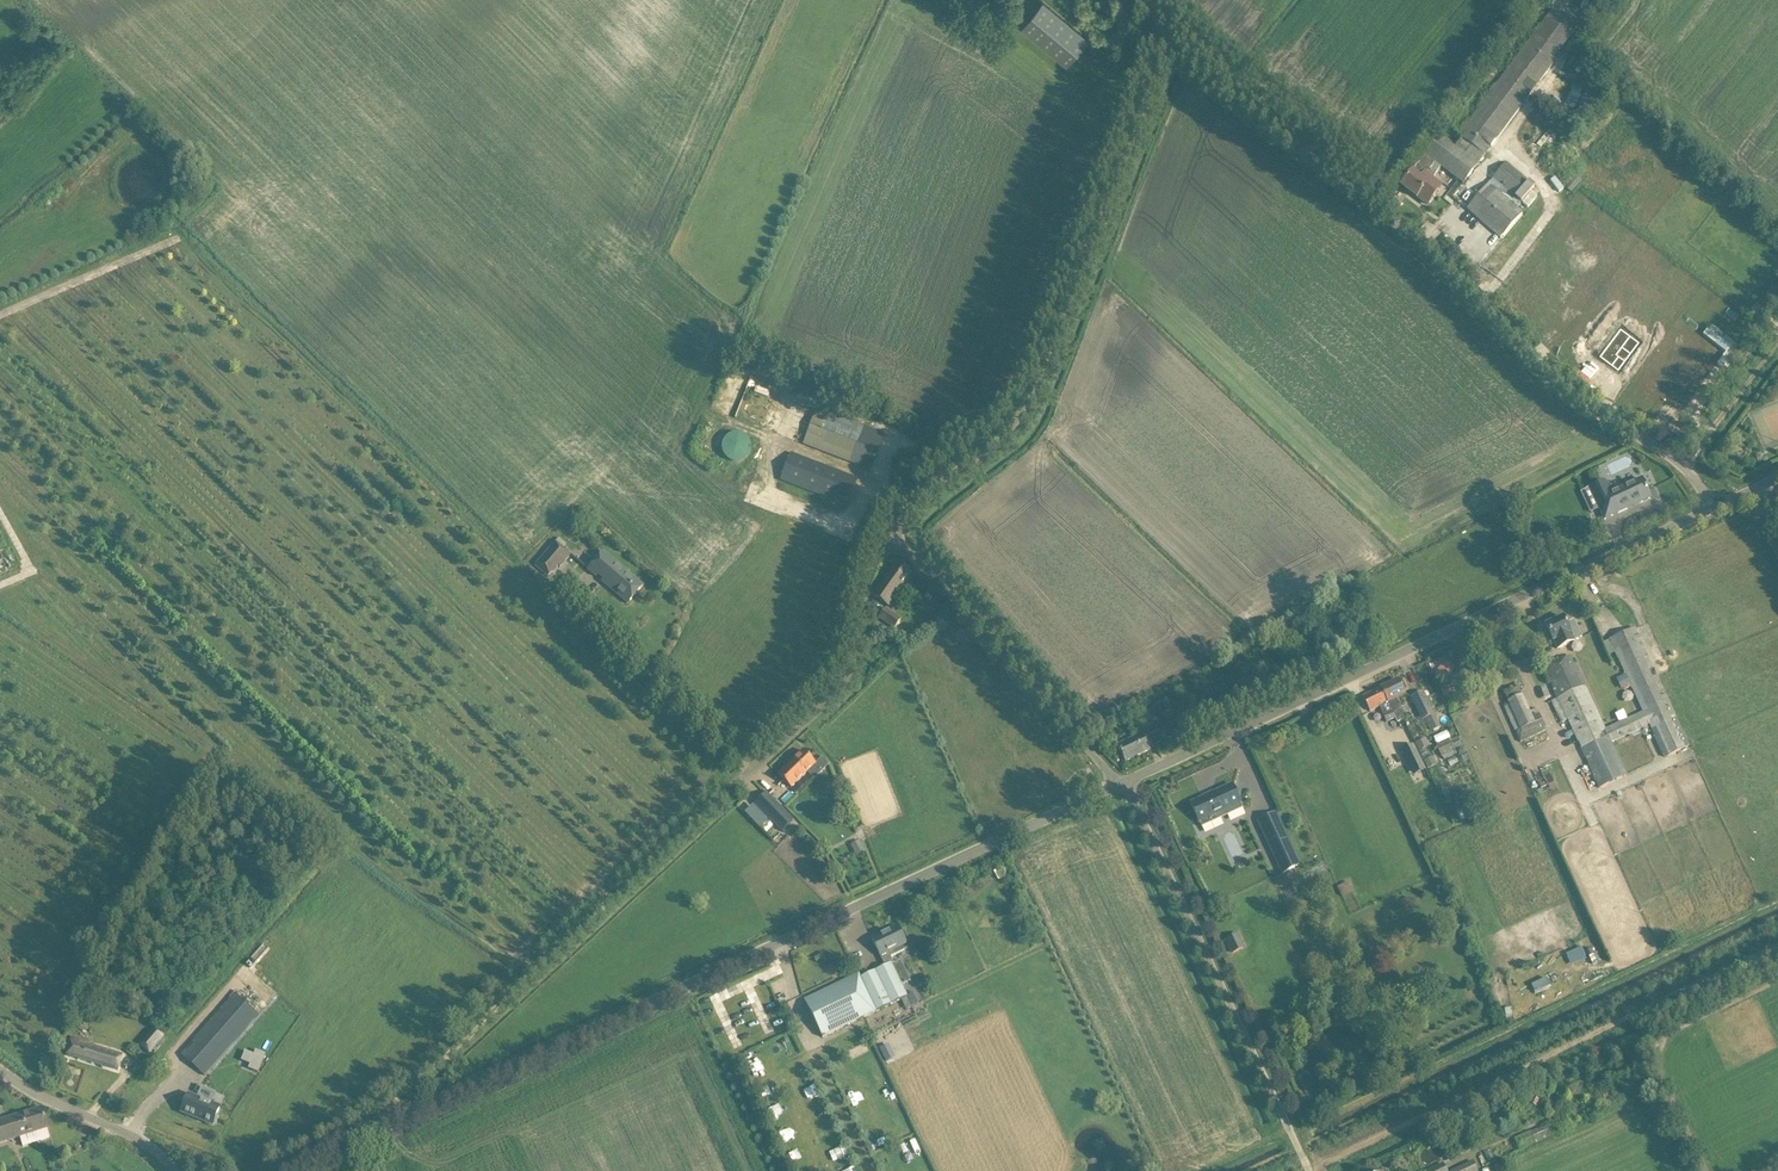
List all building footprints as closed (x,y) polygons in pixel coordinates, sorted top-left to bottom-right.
[(1067,65),(1088,39),(1042,1),(1021,27),(1067,65)] [(1560,51),(1559,51),(1578,27),(1553,8),(1535,33),(1533,31),(1458,134),(1462,137),(1456,146),(1439,134),(1401,187),(1417,198),(1417,197),(1428,204),(1441,185),(1427,174),(1436,162),(1464,182),(1478,163),(1477,162),(1479,158),(1481,160),(1560,51)] [(1507,164),(1467,209),(1495,233),(1534,187),(1507,164)] [(1457,197),(1465,188),(1458,183),(1451,191),(1457,197)] [(1634,278),(1616,281),(1618,292),(1635,290),(1634,278)] [(1599,357),(1618,371),(1639,342),(1620,329),(1599,357)] [(795,441),(859,465),(870,470),(884,434),(809,405),(795,441)] [(724,455),(726,457),(728,459),(730,461),(733,462),(736,462),(739,462),(741,462),(744,460),(746,459),(748,457),(750,454),(751,452),(751,449),(751,446),(751,443),(750,441),(748,438),(746,436),(743,435),(741,434),(738,433),(735,433),(732,434),(730,435),(727,437),(725,439),(724,441),(723,444),(722,447),(722,450),(723,452),(724,455)] [(858,479),(847,475),(791,453),(780,480),(848,506),(858,479)] [(1605,481),(1590,488),(1605,519),(1627,509),(1625,505),(1639,499),(1641,502),(1650,498),(1642,479),(1618,490),(1619,493),(1612,496),(1605,481)] [(571,554),(556,542),(536,565),(549,576),(559,565),(560,566),(571,554)] [(602,581),(615,593),(628,604),(644,585),(604,552),(589,570),(597,577),(599,574),(604,579),(602,581)] [(897,563),(874,595),(888,606),(911,573),(897,563)] [(946,603),(942,598),(934,604),(938,609),(946,603)] [(878,617),(894,629),(901,619),(885,608),(878,617)] [(1561,618),(1560,616),(1554,619),(1555,621),(1546,625),(1557,649),(1582,637),(1574,620),(1566,623),(1563,617),(1561,618)] [(1610,640),(1644,712),(1648,720),(1672,709),(1634,629),(1610,640)] [(1605,730),(1571,657),(1544,669),(1558,698),(1552,701),(1562,723),(1568,720),(1601,787),(1626,776),(1611,743),(1650,724),(1648,720),(1644,712),(1605,730)] [(1443,663),(1434,674),(1444,682),(1457,666),(1447,658),(1444,663),(1443,663)] [(1380,688),(1394,718),(1395,718),(1397,723),(1406,718),(1396,698),(1405,694),(1404,693),(1409,690),(1404,679),(1398,681),(1398,680),(1380,688)] [(1386,722),(1394,718),(1380,688),(1362,697),(1369,712),(1379,707),(1386,722)] [(1531,715),(1522,697),(1518,688),(1504,694),(1509,703),(1504,705),(1522,742),(1547,730),(1540,715),(1536,716),(1535,714),(1531,715)] [(1434,707),(1430,708),(1423,693),(1423,692),(1411,697),(1421,720),(1426,718),(1428,723),(1432,732),(1440,728),(1435,717),(1438,716),(1434,707)] [(1665,757),(1689,746),(1672,709),(1648,720),(1650,724),(1665,757)] [(1142,734),(1118,746),(1125,762),(1150,750),(1157,747),(1156,745),(1172,738),(1170,735),(1177,732),(1173,724),(1144,737),(1142,734)] [(1383,732),(1390,747),(1400,742),(1393,728),(1383,732)] [(1426,739),(1415,743),(1419,751),(1429,746),(1426,739)] [(1451,740),(1437,746),(1441,757),(1456,750),(1455,749),(1462,746),(1460,741),(1453,745),(1451,740)] [(1422,761),(1414,744),(1401,750),(1409,767),(1422,761)] [(816,764),(812,760),(803,751),(779,775),(791,788),(816,764)] [(1433,757),(1425,761),(1429,768),(1436,765),(1433,757)] [(1220,813),(1241,803),(1232,785),(1191,804),(1202,827),(1222,818),(1220,813)] [(783,832),(792,822),(778,807),(779,805),(766,792),(755,803),(783,832)] [(1462,821),(1482,813),(1477,802),(1458,810),(1462,821)] [(1282,873),(1300,865),(1276,813),(1258,821),(1282,873)] [(859,841),(851,846),(857,856),(865,851),(859,841)] [(906,943),(898,927),(873,939),(886,966),(861,978),(859,973),(804,1000),(823,1038),(876,1012),(907,997),(892,964),(894,963),(891,957),(908,948),(906,943)] [(1232,953),(1247,948),(1241,933),(1227,938),(1232,953)] [(250,968),(241,978),(252,988),(261,978),(250,968)] [(235,994),(181,1054),(205,1076),(259,1015),(235,994)] [(142,1045),(150,1052),(152,1049),(155,1052),(167,1039),(156,1029),(142,1045)] [(123,1056),(124,1054),(90,1044),(90,1043),(73,1038),(68,1056),(102,1066),(103,1065),(118,1070),(123,1056)] [(258,1073),(266,1054),(256,1050),(249,1069),(258,1073)] [(759,1082),(770,1080),(767,1068),(756,1071),(759,1082)] [(878,1080),(882,1089),(892,1084),(888,1075),(878,1080)] [(1610,1089),(1600,1094),(1603,1101),(1613,1097),(1610,1089)] [(774,1090),(766,1094),(769,1100),(777,1096),(774,1090)] [(189,1095),(182,1112),(199,1118),(202,1120),(213,1124),(214,1122),(216,1123),(219,1115),(217,1115),(220,1107),(212,1104),(212,1102),(199,1096),(198,1098),(189,1095)] [(0,1121),(0,1153),(18,1147),(15,1138),(32,1132),(35,1142),(48,1138),(45,1128),(46,1128),(40,1108),(0,1121)] [(795,1123),(779,1130),(784,1140),(799,1133),(795,1123)] [(1542,1127),(1531,1132),(1535,1142),(1546,1137),(1542,1127)] [(833,1129),(823,1135),(829,1146),(839,1141),(833,1129)] [(800,1148),(789,1154),(794,1164),(805,1158),(800,1148)] [(1472,1160),(1450,1170),(1477,1170),(1472,1160)]
